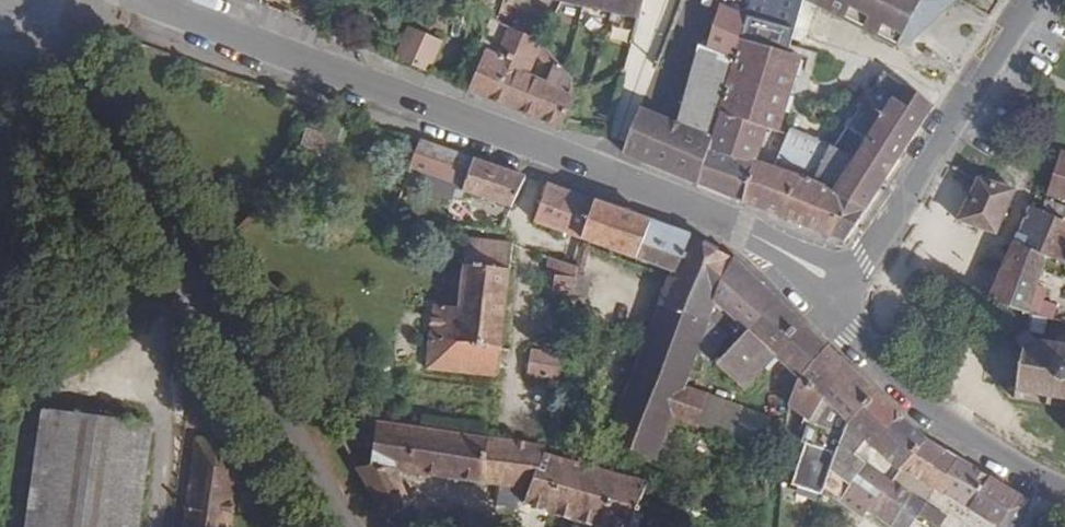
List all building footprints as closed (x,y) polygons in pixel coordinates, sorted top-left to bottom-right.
[(639,19),(645,0),(553,0),(639,19)] [(743,14),(748,0),(721,0),(705,48),(698,46),(681,103),(653,91),(646,94),(623,153),(698,184),(720,111),(741,39),(747,19),(747,15),(743,14)] [(758,22),(764,0),(748,0),(743,14),(747,15),(747,19),(758,22)] [(758,22),(752,42),(788,53),(799,17),(803,1),(804,0),(764,0),(758,22)] [(803,1),(823,11),(829,0),(804,0),(803,1)] [(823,11),(896,48),(903,34),(909,38),(950,0),(829,0),(823,11)] [(300,3),(294,18),(303,22),(308,6),(300,3)] [(500,24),(493,17),(480,46),(485,49),(468,89),(564,128),(577,95),(572,92),(573,80),(542,41),(500,24)] [(441,44),(407,27),(393,58),(428,73),(441,44)] [(767,128),(779,133),(799,69),(803,57),(788,53),(752,42),(741,39),(720,111),(730,115),(767,128)] [(485,49),(480,46),(461,86),(468,89),(485,49)] [(934,105),(884,72),(879,80),(834,146),(829,147),(792,130),(774,169),(755,161),(752,169),(756,170),(743,202),(844,242),(934,105)] [(752,169),(717,153),(730,115),(720,111),(698,184),(743,202),(756,170),(752,169)] [(752,169),(755,161),(767,128),(730,115),(717,153),(752,169)] [(330,158),(335,140),(308,131),(302,149),(330,158)] [(511,206),(526,177),(417,140),(402,182),(462,201),(465,192),(511,206)] [(1059,161),(1045,196),(1064,202),(1064,163),(1059,161)] [(983,176),(982,178),(997,183),(1000,174),(985,169),(983,176)] [(973,184),(956,222),(998,235),(1017,189),(997,183),(982,178),(983,176),(981,175),(976,175),(972,176),(972,179),(973,184)] [(581,238),(594,202),(549,187),(536,222),(581,238)] [(1043,199),(1039,210),(1029,205),(985,300),(1029,315),(1040,273),(1064,281),(1064,207),(1043,199)] [(637,257),(651,222),(594,202),(581,238),(637,257)] [(498,217),(486,222),(485,229),(499,231),(504,220),(498,217)] [(675,271),(691,235),(651,222),(637,257),(675,271)] [(428,362),(498,370),(510,239),(467,235),(457,302),(435,300),(428,362)] [(690,369),(714,300),(733,260),(708,241),(691,235),(675,271),(672,278),(608,440),(657,459),(672,419),(683,387),(690,369)] [(555,277),(552,298),(570,299),(572,300),(573,298),(577,269),(575,266),(548,257),(545,275),(555,277)] [(746,390),(775,357),(798,378),(827,347),(734,259),(733,260),(714,300),(690,369),(703,373),(707,362),(726,335),(718,328),(723,311),(747,333),(718,364),(746,390)] [(588,282),(590,270),(577,269),(573,298),(593,300),(596,283),(588,282)] [(1053,306),(1049,318),(1064,324),(1064,310),(1053,306)] [(1059,342),(1060,335),(1056,334),(1054,342),(1034,338),(1032,333),(1027,332),(1021,333),(1018,339),(1016,344),(1021,350),(1016,389),(1010,388),(1009,392),(1016,394),(1015,401),(1020,402),(1021,395),(1044,399),(1044,405),(1048,407),(1050,399),(1064,402),(1064,343),(1059,342)] [(793,486),(823,493),(830,470),(848,421),(875,393),(827,347),(798,378),(788,405),(809,421),(802,443),(806,444),(793,486)] [(532,350),(529,376),(558,380),(562,354),(532,350)] [(683,387),(672,419),(696,427),(705,399),(706,395),(683,387)] [(875,393),(848,421),(830,470),(850,485),(866,465),(867,462),(857,454),(863,448),(869,442),(896,413),(875,393)] [(740,411),(705,399),(696,427),(732,438),(740,411)] [(24,526),(136,526),(150,425),(40,410),(24,526)] [(900,468),(926,441),(896,413),(869,442),(898,470),(900,468)] [(396,470),(481,482),(488,438),(376,421),(370,467),(355,468),(386,519),(410,506),(396,470)] [(488,438),(481,482),(529,491),(537,470),(539,470),(545,454),(546,447),(488,438)] [(181,526),(230,526),(238,471),(230,463),(234,458),(228,451),(221,451),(214,440),(193,439),(181,526)] [(900,468),(920,481),(934,461),(940,450),(926,441),(900,468)] [(944,467),(932,487),(968,509),(988,477),(940,450),(934,461),(944,467)] [(603,526),(632,526),(646,487),(647,484),(545,454),(539,470),(537,470),(529,491),(524,504),(603,526)] [(934,461),(920,481),(932,487),(944,467),(934,461)] [(873,503),(889,481),(866,465),(850,485),(849,486),(853,489),(873,503)] [(968,509),(996,526),(1016,495),(988,477),(968,509)] [(892,526),(911,526),(919,516),(925,504),(909,495),(889,481),(873,503),(868,511),(892,526)] [(868,511),(873,503),(853,489),(846,503),(866,514),(868,511)] [(1028,502),(1016,495),(996,526),(1012,526),(1028,502)] [(947,517),(925,504),(919,516),(936,526),(941,526),(947,517)]
